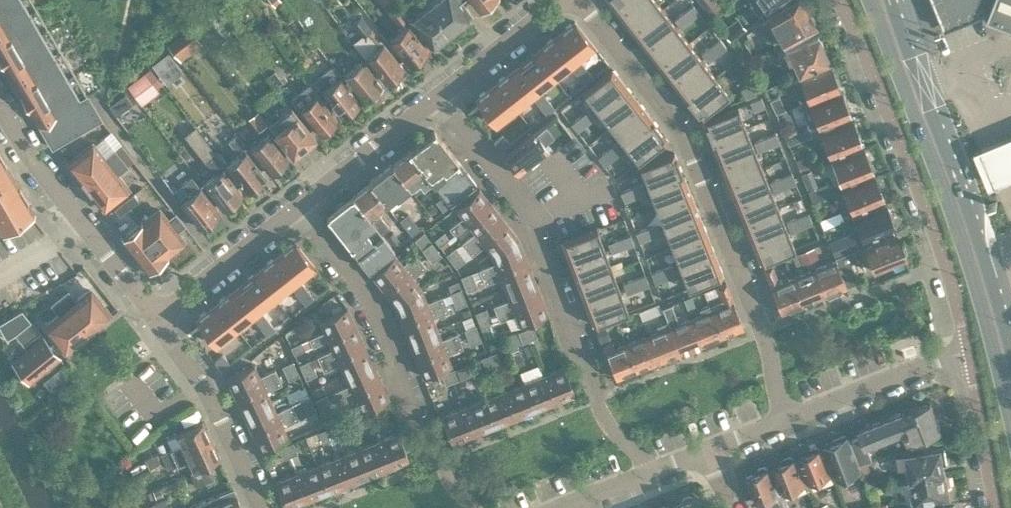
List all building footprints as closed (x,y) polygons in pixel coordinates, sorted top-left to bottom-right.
[(30,13),(22,0),(1,0),(0,1),(0,30),(30,13)] [(387,9),(397,22),(405,16),(392,0),(380,0),(387,9)] [(426,5),(447,32),(449,31),(453,30),(456,28),(457,24),(470,14),(458,0),(432,0),(426,5)] [(619,13),(636,0),(609,0),(619,13)] [(632,30),(662,7),(656,0),(636,0),(619,13),(632,30)] [(716,0),(700,0),(710,13),(720,5),(716,0)] [(774,25),(782,38),(774,43),(776,46),(814,23),(813,21),(816,19),(808,7),(805,9),(800,0),(789,0),(776,8),(777,10),(768,16),(766,12),(750,21),(755,29),(760,26),(763,32),(774,25)] [(759,11),(773,0),(753,0),(753,1),(752,2),(759,11)] [(946,26),(985,10),(987,14),(988,15),(1010,24),(1010,0),(935,0),(946,26)] [(699,12),(693,4),(683,11),(690,19),(699,12)] [(447,32),(426,5),(409,18),(430,45),(438,40),(441,39),(445,37),(446,33),(447,32)] [(632,30),(646,47),(675,24),(662,7),(632,30)] [(674,19),(680,27),(690,19),(683,11),(674,19)] [(0,59),(42,34),(30,13),(0,30),(0,59)] [(361,14),(352,21),(362,34),(371,27),(361,14)] [(745,27),(737,16),(722,27),(730,39),(745,27)] [(594,44),(575,19),(555,35),(574,59),(594,44)] [(418,55),(427,47),(407,22),(387,37),(408,63),(410,61),(413,61),(418,57),(418,55)] [(192,24),(169,37),(179,55),(202,43),(192,24)] [(646,47),(659,64),(688,41),(675,24),(646,47)] [(393,74),(403,67),(371,27),(362,34),(353,41),(384,81),(387,79),(390,79),(393,77),(393,74)] [(779,60),(788,57),(792,55),(798,70),(827,58),(826,55),(827,52),(825,47),(822,46),(817,33),(784,47),(785,49),(776,52),(779,60)] [(5,67),(5,66),(14,80),(55,56),(42,34),(0,59),(5,67)] [(574,59),(555,35),(535,51),(554,75),(574,59)] [(716,53),(726,46),(719,38),(710,45),(716,53)] [(659,64),(672,81),(702,58),(688,41),(659,64)] [(716,53),(710,45),(701,53),(707,61),(716,53)] [(554,75),(535,51),(516,66),(535,90),(554,75)] [(68,78),(55,56),(14,80),(22,94),(21,95),(25,102),(68,78)] [(570,64),(577,74),(585,67),(578,58),(570,64)] [(672,81),(686,98),(715,75),(702,58),(672,81)] [(343,75),(361,99),(364,97),(367,97),(371,94),(372,91),(381,84),(362,60),(343,75)] [(795,79),(799,88),(796,89),(802,102),(838,87),(837,84),(837,82),(835,76),(833,75),(829,64),(795,79)] [(360,100),(332,65),(313,80),(341,115),(350,108),(353,109),(358,105),(357,102),(360,100)] [(535,90),(516,66),(496,82),(515,106),(535,90)] [(149,67),(127,84),(127,85),(137,98),(141,103),(159,90),(156,86),(161,83),(149,67)] [(577,74),(585,83),(593,77),(585,67),(577,74)] [(626,86),(612,68),(582,91),(596,109),(626,86)] [(686,98),(699,116),(729,93),(715,75),(686,98)] [(30,110),(31,110),(38,123),(80,99),(68,78),(25,102),(30,110)] [(476,98),(495,122),(515,106),(496,82),(476,98)] [(289,98),(297,108),(318,133),(326,126),(329,126),(334,122),(335,119),(336,118),(308,83),(289,98)] [(741,88),(745,97),(756,93),(752,83),(741,88)] [(127,85),(122,89),(131,102),(137,98),(127,85)] [(639,103),(626,86),(596,109),(610,126),(639,103)] [(314,136),(284,98),(275,87),(266,94),(281,113),(267,124),(292,154),(314,136)] [(531,95),(539,104),(547,98),(539,88),(531,95)] [(806,121),(809,127),(811,134),(812,135),(819,132),(831,127),(830,123),(850,115),(846,104),(847,102),(845,96),(842,95),(841,92),(802,107),(807,121),(806,121)] [(38,123),(52,146),(101,118),(87,95),(80,99),(38,123)] [(761,96),(750,101),(753,110),(764,105),(761,96)] [(539,104),(546,113),(554,107),(547,98),(539,104)] [(770,102),(776,115),(785,111),(779,98),(770,102)] [(652,120),(639,103),(610,126),(623,143),(652,120)] [(737,106),(702,120),(711,140),(745,126),(737,106)] [(596,116),(590,108),(580,115),(586,123),(596,116)] [(250,120),(257,129),(266,123),(258,113),(250,120)] [(556,114),(535,130),(550,149),(571,133),(556,114)] [(580,115),(571,123),(577,131),(586,123),(580,115)] [(819,132),(828,156),(861,143),(856,132),(857,130),(855,124),(853,123),(851,119),(831,127),(819,132)] [(623,143),(637,160),(666,137),(652,120),(623,143)] [(183,134),(204,161),(214,174),(202,183),(222,209),(224,207),(227,208),(231,204),(231,201),(241,194),(221,168),(224,166),(193,126),(183,134)] [(753,146),(745,126),(711,140),(719,160),(753,146)] [(795,129),(783,133),(788,144),(799,140),(799,139),(796,132),(795,129)] [(430,180),(442,195),(449,205),(476,184),(434,130),(407,151),(408,152),(430,180)] [(550,149),(535,130),(504,155),(518,173),(550,149)] [(279,164),(287,157),(267,132),(248,146),(269,172),(270,170),(273,171),(279,167),(279,164)] [(236,133),(229,138),(227,140),(235,149),(234,150),(238,155),(225,165),(245,191),(247,189),(250,189),(255,185),(255,182),(264,176),(246,153),(250,150),(244,142),(243,143),(236,133)] [(509,143),(502,133),(494,139),(501,149),(509,143)] [(779,142),(775,133),(764,137),(768,146),(779,142)] [(753,142),(757,151),(768,146),(764,137),(753,142)] [(982,154),(998,189),(1010,184),(1010,141),(982,154)] [(622,150),(616,142),(607,149),(613,157),(622,150)] [(114,149),(114,150),(105,157),(94,143),(68,164),(81,181),(82,181),(85,185),(120,157),(114,149)] [(753,146),(719,160),(727,179),(761,165),(753,146)] [(863,148),(830,161),(840,184),(872,171),(868,160),(869,158),(867,152),(864,151),(863,148)] [(597,157),(604,165),(613,157),(607,149),(597,157)] [(681,172),(673,151),(639,165),(647,185),(681,172)] [(408,152),(392,165),(409,186),(417,179),(422,185),(430,180),(408,152)] [(810,152),(795,158),(801,172),(806,170),(806,169),(815,165),(810,152)] [(10,172),(0,155),(0,177),(10,172)] [(88,190),(102,207),(128,187),(117,173),(127,165),(120,157),(85,185),(89,189),(88,190)] [(369,182),(369,183),(386,204),(395,197),(396,198),(410,188),(409,186),(392,165),(391,164),(369,182)] [(761,165),(727,179),(735,199),(769,185),(761,165)] [(21,190),(10,172),(0,177),(0,202),(21,190)] [(655,206),(689,192),(681,172),(647,185),(655,206)] [(795,182),(792,173),(780,177),(784,186),(795,182)] [(219,211),(191,175),(172,190),(200,226),(202,224),(205,225),(210,221),(211,218),(219,211)] [(874,176),(842,189),(851,212),(883,200),(879,189),(880,186),(878,181),(875,179),(874,176)] [(769,182),(773,191),(784,186),(780,177),(769,182)] [(808,188),(812,200),(831,193),(827,181),(808,188)] [(369,183),(353,195),(382,232),(389,227),(377,211),(386,204),(369,183)] [(646,192),(643,183),(631,187),(635,197),(646,192)] [(769,185),(735,199),(743,218),(777,204),(769,185)] [(620,191),(624,201),(635,197),(631,187),(620,191)] [(468,223),(492,205),(479,188),(455,207),(463,216),(448,227),(454,234),(468,223)] [(1,229),(32,211),(21,190),(0,202),(0,226),(1,229)] [(138,199),(133,192),(123,200),(129,207),(138,199)] [(655,206),(663,226),(697,212),(689,192),(655,206)] [(382,232),(353,195),(326,216),(368,269),(395,248),(387,239),(386,239),(381,233),(382,232)] [(442,195),(435,201),(443,210),(449,205),(442,195)] [(129,207),(123,200),(114,208),(119,214),(129,207)] [(777,204),(743,218),(751,238),(785,224),(777,204)] [(467,249),(503,220),(492,205),(468,223),(475,232),(461,243),(467,249)] [(885,205),(853,217),(862,241),(895,228),(890,217),(891,215),(889,209),(887,208),(885,205)] [(175,213),(167,219),(159,209),(142,222),(166,252),(183,239),(176,230),(184,224),(175,213)] [(705,232),(697,212),(663,226),(671,246),(705,232)] [(399,220),(411,235),(419,229),(407,213),(399,220)] [(812,222),(808,213),(797,217),(801,226),(812,222)] [(829,216),(820,219),(823,229),(833,225),(829,216)] [(786,222),(789,231),(801,226),(797,217),(786,222)] [(492,253),(518,238),(503,220),(467,249),(471,254),(472,256),(485,244),(492,253)] [(142,221),(141,222),(123,236),(148,267),(166,253),(166,252),(142,222),(142,221)] [(661,233),(658,223),(647,228),(650,237),(661,233)] [(751,238),(760,258),(793,245),(785,224),(751,238)] [(596,227),(561,241),(569,261),(604,248),(596,227)] [(647,228),(635,232),(639,241),(650,237),(647,228)] [(414,239),(427,255),(436,247),(424,231),(414,239)] [(449,238),(444,231),(434,239),(440,246),(449,238)] [(679,266),(713,253),(705,232),(671,246),(679,266)] [(897,233),(865,246),(874,269),(906,257),(905,254),(907,251),(905,246),(902,245),(897,233)] [(394,234),(387,239),(395,248),(401,243),(394,234)] [(633,243),(630,234),(618,238),(622,247),(633,243)] [(482,276),(526,259),(518,238),(492,253),(495,263),(479,269),(482,276)] [(618,238),(607,242),(611,252),(622,247),(618,238)] [(843,242),(846,251),(857,247),(853,238),(843,242)] [(294,280),(314,265),(295,240),(275,256),(294,280)] [(842,241),(830,245),(835,257),(847,252),(846,251),(843,242),(842,241)] [(436,247),(427,255),(432,261),(441,254),(436,247)] [(461,254),(456,247),(447,254),(452,260),(461,254)] [(812,247),(805,250),(809,259),(816,257),(812,247)] [(604,248),(569,261),(577,282),(612,269),(604,248)] [(462,261),(471,254),(467,249),(452,261),(458,269),(459,271),(466,268),(462,261)] [(809,259),(805,250),(797,253),(800,263),(809,259)] [(835,257),(839,267),(856,260),(852,250),(847,252),(835,257)] [(371,273),(384,289),(421,259),(416,253),(402,264),(395,254),(371,273)] [(687,287),(722,274),(713,253),(679,266),(687,287)] [(294,280),(275,256),(255,271),(274,296),(294,280)] [(384,289),(395,303),(421,288),(412,277),(426,266),(421,259),(384,289)] [(501,277),(505,288),(533,277),(526,259),(482,276),(485,284),(501,277)] [(835,260),(812,269),(823,295),(845,286),(845,285),(838,268),(835,260)] [(780,312),(800,304),(790,277),(778,282),(771,263),(762,267),(780,312)] [(849,263),(838,268),(845,285),(856,281),(849,263)] [(677,273),(673,264),(662,268),(665,277),(677,273)] [(662,268),(651,272),(654,282),(665,277),(662,268)] [(612,269),(577,282),(585,302),(619,289),(612,269)] [(810,269),(790,277),(800,304),(821,296),(823,295),(812,269),(810,269)] [(274,296),(255,271),(236,287),(255,311),(274,296)] [(461,276),(464,283),(475,279),(472,272),(461,276)] [(637,288),(648,284),(645,274),(634,278),(637,288)] [(485,284),(482,276),(464,283),(466,291),(485,284)] [(493,304),(495,311),(495,312),(540,295),(533,277),(505,288),(509,298),(493,304)] [(298,278),(290,284),(298,294),(305,288),(298,278)] [(626,292),(637,288),(634,278),(622,283),(626,292)] [(458,280),(447,284),(450,293),(461,288),(458,280)] [(721,297),(710,302),(723,335),(743,327),(725,282),(716,285),(721,297)] [(255,311),(236,287),(216,302),(236,326),(255,311)] [(305,288),(298,294),(305,303),(313,297),(305,288)] [(395,303),(401,320),(464,296),(461,288),(450,293),(426,302),(421,288),(395,303)] [(89,289),(75,300),(68,290),(60,297),(87,332),(92,328),(92,329),(110,315),(89,289)] [(593,323),(627,310),(619,289),(585,302),(593,323)] [(540,295),(495,312),(498,319),(514,313),(519,324),(547,314),(540,295)] [(691,295),(683,299),(687,309),(695,306),(691,295)] [(401,320),(408,338),(436,328),(432,317),(467,303),(464,296),(401,320)] [(87,332),(60,297),(52,303),(59,312),(45,323),(66,349),(84,336),(83,335),(87,332)] [(196,317),(216,342),(236,326),(216,302),(196,317)] [(701,313),(690,317),(701,343),(723,335),(710,302),(698,306),(701,313)] [(661,307),(667,321),(669,326),(668,326),(679,352),(701,343),(690,317),(678,322),(670,303),(661,307)] [(294,353),(327,338),(355,325),(347,307),(319,320),(324,331),(309,338),(291,346),(294,353)] [(485,307),(474,311),(477,318),(488,314),(485,307)] [(259,309),(251,315),(259,324),(267,318),(259,309)] [(20,329),(15,333),(27,347),(12,360),(28,381),(59,356),(26,314),(15,322),(20,329)] [(488,314),(477,318),(480,326),(491,322),(488,314)] [(267,318),(259,324),(266,334),(274,328),(267,318)] [(657,330),(647,335),(657,361),(679,352),(668,326),(669,326),(667,321),(655,326),(657,330)] [(299,363),(302,370),(313,365),(320,362),(363,343),(355,325),(327,338),(332,348),(310,358),(299,363)] [(408,338),(415,357),(459,340),(467,337),(478,333),(475,325),(440,339),(436,328),(408,338)] [(531,325),(524,328),(528,339),(536,336),(531,325)] [(595,328),(600,341),(608,338),(603,325),(595,328)] [(528,339),(524,328),(517,331),(521,342),(528,339)] [(517,331),(503,337),(509,350),(518,347),(517,344),(521,342),(517,331)] [(478,333),(467,337),(470,345),(481,340),(478,333)] [(647,335),(625,343),(635,369),(657,361),(647,335)] [(459,340),(415,357),(422,376),(450,365),(446,354),(462,347),(459,340)] [(635,369),(625,343),(613,348),(611,341),(602,345),(615,377),(635,369)] [(339,363),(344,373),(371,361),(363,343),(320,362),(324,370),(339,363)] [(495,351),(487,354),(491,365),(500,362),(495,351)] [(214,359),(222,369),(230,362),(222,353),(214,359)] [(491,365),(487,354),(480,357),(485,368),(491,365)] [(293,361),(282,366),(285,372),(285,373),(296,368),(293,361)] [(336,398),(336,399),(380,379),(371,361),(344,373),(349,384),(325,395),(315,399),(319,406),(328,402),(336,398)] [(468,362),(455,367),(459,378),(472,373),(468,362)] [(227,378),(235,396),(278,376),(275,369),(259,376),(254,365),(227,378)] [(313,365),(302,370),(306,378),(316,373),(313,365)] [(563,366),(543,375),(553,401),(574,393),(563,366)] [(60,367),(45,379),(53,389),(68,377),(60,367)] [(455,367),(446,370),(451,382),(459,378),(455,367)] [(299,375),(296,368),(285,373),(289,380),(299,375)] [(451,382),(446,370),(440,373),(444,384),(451,382)] [(543,375),(522,383),(533,410),(553,401),(543,375)] [(235,396),(243,414),(271,402),(266,391),(281,383),(278,376),(235,396)] [(380,379),(336,399),(340,406),(355,399),(360,410),(388,397),(380,379)] [(522,383),(502,391),(512,418),(533,410),(522,383)] [(304,387),(286,395),(291,405),(309,397),(304,387)] [(502,391),(481,399),(492,426),(512,418),(502,391)] [(243,414),(252,432),(312,404),(309,397),(276,412),(271,402),(243,414)] [(481,399),(461,407),(471,434),(492,426),(481,399)] [(930,402),(905,412),(911,429),(902,432),(909,450),(922,445),(919,437),(941,429),(930,402)] [(319,407),(322,414),(331,409),(329,403),(319,407)] [(312,404),(252,432),(260,450),(287,438),(282,427),(316,412),(312,404)] [(471,434),(461,407),(440,415),(451,442),(471,434)] [(374,409),(366,412),(370,423),(378,420),(374,409)] [(859,428),(862,435),(866,446),(902,432),(911,429),(905,412),(904,411),(859,428)] [(370,423),(366,412),(359,415),(363,426),(370,423)] [(160,452),(164,460),(210,439),(202,420),(176,432),(181,443),(160,452)] [(346,420),(333,425),(337,436),(350,431),(346,420)] [(333,425),(325,428),(329,439),(337,436),(333,425)] [(329,439),(325,428),(318,431),(322,442),(329,439)] [(398,432),(377,440),(388,467),(408,459),(398,432)] [(866,446),(862,435),(849,440),(848,436),(846,437),(845,434),(833,439),(834,441),(825,445),(837,476),(860,467),(859,465),(872,459),(866,446)] [(210,439),(164,460),(167,467),(188,458),(193,469),(218,457),(210,439)] [(377,440),(357,448),(367,475),(388,467),(377,440)] [(292,442),(284,444),(289,455),(296,452),(292,442)] [(289,455),(284,444),(277,447),(281,458),(289,455)] [(832,473),(821,446),(819,447),(815,445),(810,447),(809,451),(799,455),(810,482),(832,473)] [(357,448),(336,456),(347,483),(367,475),(357,448)] [(909,478),(912,478),(945,472),(943,462),(947,461),(945,449),(941,450),(941,448),(908,453),(910,468),(908,469),(909,478)] [(160,451),(144,459),(149,468),(164,460),(160,452),(160,451)] [(789,455),(784,457),(782,461),(773,465),(784,492),(806,483),(795,456),(793,457),(789,455)] [(336,456),(316,464),(326,491),(347,483),(336,456)] [(316,464),(295,472),(306,499),(326,491),(316,464)] [(210,466),(200,470),(205,481),(215,477),(210,466)] [(747,475),(758,502),(765,499),(767,503),(771,507),(785,507),(769,467),(767,468),(763,466),(758,468),(757,472),(747,475)] [(205,481),(200,470),(192,474),(196,485),(205,481)] [(877,470),(863,476),(866,482),(868,487),(882,482),(880,478),(877,470)] [(306,499),(295,472),(275,480),(285,507),(306,499)] [(945,472),(912,478),(914,492),(912,493),(913,502),(916,502),(916,503),(949,497),(947,486),(951,483),(950,475),(945,473),(945,472)] [(160,488),(153,491),(156,499),(163,496),(160,488)] [(211,497),(215,507),(241,507),(236,494),(233,488),(211,497)] [(674,507),(699,507),(694,495),(691,496),(688,495),(683,497),(681,500),(672,504),(674,507)] [(154,501),(157,507),(168,507),(164,497),(154,501)] [(211,497),(203,500),(202,500),(189,505),(190,507),(215,507),(211,497)] [(64,507),(78,507),(74,499),(63,507),(64,507)]
